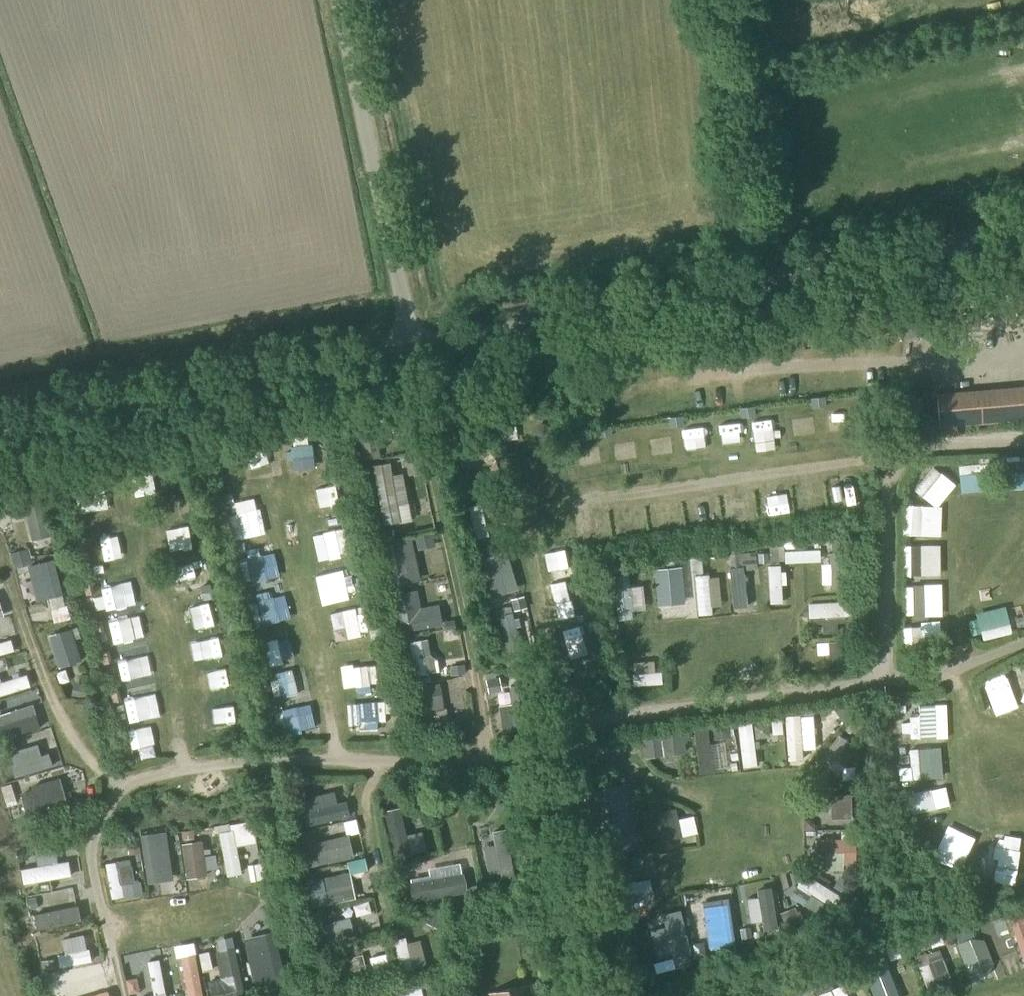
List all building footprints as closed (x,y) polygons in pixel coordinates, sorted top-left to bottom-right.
[(968,319),(1019,314),(1017,298),(966,303),(968,319)] [(926,300),(897,303),(897,311),(900,337),(929,334),(926,306),(926,300)] [(976,401),(978,425),(1023,422),(1023,398),(976,401)] [(904,416),(920,415),(919,403),(903,404),(904,416)] [(506,425),(523,423),(522,412),(505,414),(506,425)] [(468,472),(485,467),(478,442),(461,447),(468,472)] [(1007,456),(1009,490),(1023,489),(1023,455),(1007,456)] [(970,499),(992,498),(990,463),(968,464),(970,499)] [(920,490),(943,508),(963,484),(940,465),(920,490)] [(400,496),(411,494),(408,474),(397,476),(400,496)] [(917,534),(928,535),(928,504),(917,504),(917,534)] [(402,586),(421,585),(419,541),(399,542),(402,586)] [(926,574),(946,575),(946,543),(926,543),(926,574)] [(560,576),(571,574),(565,546),(554,548),(560,576)] [(827,562),(827,550),(791,551),(792,563),(827,562)] [(837,563),(827,563),(827,584),(837,584),(837,563)] [(792,603),(790,564),(774,565),(777,604),(792,603)] [(736,567),(738,602),(754,601),(752,566),(736,567)] [(713,605),(712,574),(702,574),(703,606),(713,605)] [(910,615),(947,615),(947,583),(921,582),(921,585),(910,585),(910,615)] [(416,613),(412,593),(396,596),(404,633),(442,625),(439,608),(416,613)] [(819,618),(849,616),(848,602),(819,603),(819,618)] [(916,654),(944,655),(946,622),(917,621),(916,654)] [(269,641),(270,668),(288,667),(287,640),(269,641)] [(824,641),(823,654),(835,655),(836,642),(824,641)] [(350,657),(352,689),(384,687),(382,665),(369,666),(368,656),(350,657)] [(640,663),(640,687),(669,687),(669,671),(658,671),(658,663),(640,663)] [(1012,674),(991,683),(996,695),(1017,686),(1012,674)] [(33,688),(29,675),(0,683),(0,694),(1,697),(33,688)] [(1002,716),(1023,706),(1023,704),(1019,693),(996,704),(1002,716)] [(953,740),(954,704),(924,703),(924,717),(909,717),(908,739),(953,740)] [(305,706),(289,711),(294,729),(311,724),(305,706)] [(0,727),(5,741),(47,728),(43,713),(0,727)] [(32,761),(34,770),(58,765),(56,753),(45,755),(43,745),(16,750),(18,763),(32,761)] [(750,765),(763,765),(763,746),(750,746),(750,765)] [(951,775),(950,746),(907,748),(909,777),(951,775)] [(596,858),(642,849),(629,783),(584,792),(596,858)] [(908,817),(955,810),(951,786),(904,793),(908,817)] [(824,799),(825,810),(837,809),(838,821),(858,820),(857,798),(824,799)] [(422,812),(394,816),(401,857),(429,852),(422,812)] [(227,825),(231,878),(248,877),(246,848),(261,847),(259,823),(227,825)] [(152,879),(176,878),(173,832),(150,833),(152,879)] [(1008,850),(1023,850),(1023,835),(1008,835),(1008,850)] [(213,870),(209,839),(188,842),(192,873),(213,870)] [(824,840),(824,854),(860,855),(860,840),(824,840)] [(42,864),(28,865),(29,881),(77,878),(76,860),(63,860),(62,849),(41,851),(42,864)] [(337,853),(339,863),(358,859),(356,849),(337,853)] [(112,862),(115,898),(149,894),(147,879),(125,882),(123,861),(112,862)] [(359,893),(353,874),(327,881),(333,900),(359,893)] [(760,891),(762,908),(777,906),(774,889),(760,891)] [(85,893),(56,895),(56,907),(86,906),(85,893)] [(733,899),(708,904),(715,939),(740,935),(733,899)] [(1012,922),(1023,949),(1023,917),(1012,922)] [(331,925),(337,948),(360,942),(355,919),(331,925)] [(256,976),(288,974),(285,932),(254,934),(256,976)] [(416,938),(402,941),(410,975),(424,972),(416,938)] [(372,947),(375,962),(391,959),(389,945),(372,947)] [(64,965),(94,963),(93,948),(63,950),(64,965)] [(209,984),(212,995),(244,995),(234,951),(215,956),(221,982),(209,984)] [(178,959),(185,989),(209,984),(202,954),(178,959)] [(368,957),(346,961),(349,980),(371,976),(368,957)] [(158,964),(139,971),(146,990),(165,983),(158,964)] [(935,964),(925,968),(935,993),(945,989),(935,964)] [(824,995),(825,995),(839,988),(832,974),(816,983),(824,995)] [(291,975),(260,979),(262,992),(292,989),(291,975)] [(823,994),(813,982),(798,994),(800,995),(820,995),(823,994)] [(533,985),(485,995),(536,995),(533,985)] [(828,993),(829,995),(854,995),(852,986),(828,993)]
